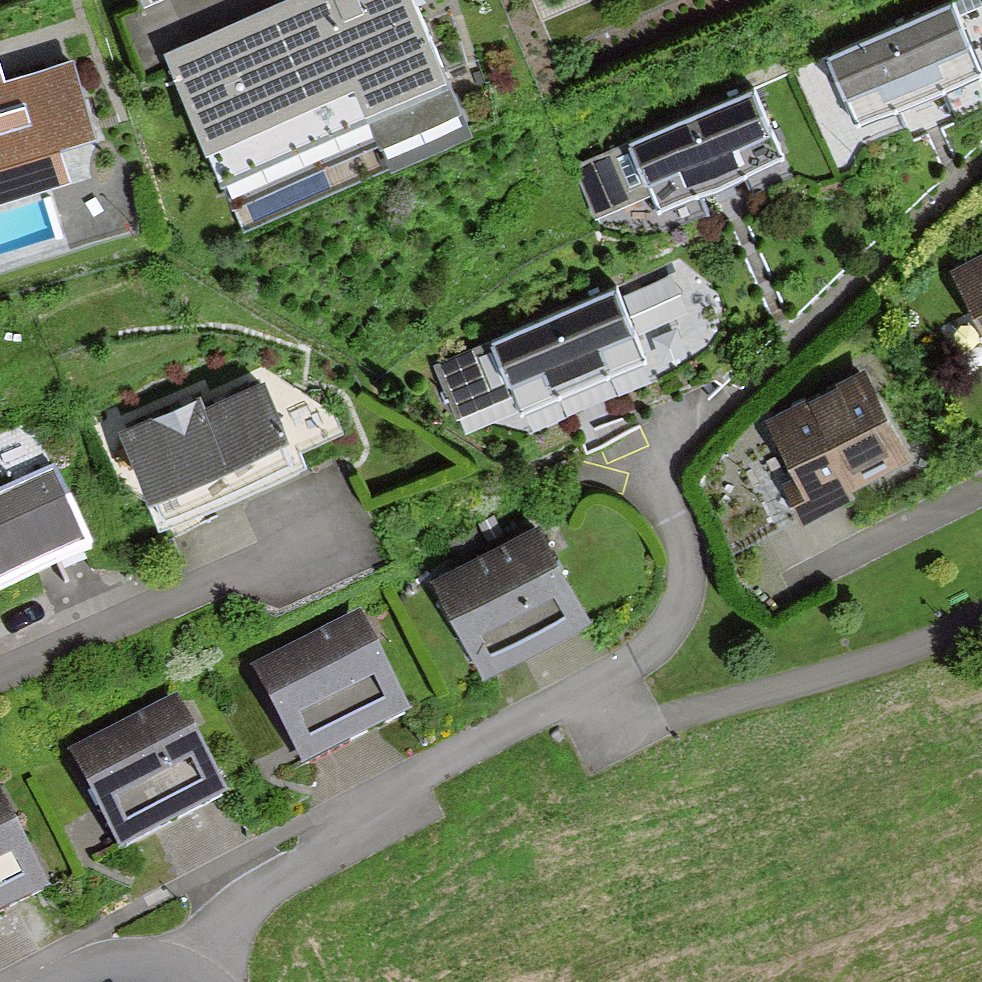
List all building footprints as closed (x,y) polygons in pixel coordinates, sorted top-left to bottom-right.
[(209,225),(433,130),(377,0),(253,0),(134,51),(209,225)] [(957,3),(831,57),(858,121),(981,69),(981,61),(957,3)] [(72,61),(0,83),(0,192),(66,171),(56,142),(94,130),(72,61)] [(786,170),(752,90),(578,163),(604,223),(656,201),(664,221),(786,170)] [(955,263),(981,316),(981,250),(955,263)] [(652,364),(617,284),(444,358),(469,418),(521,396),(530,416),(652,364)] [(862,368),(762,417),(807,507),(907,457),(862,368)] [(153,489),(289,431),(267,379),(208,404),(203,393),(126,426),(153,489)] [(0,492),(0,586),(87,547),(52,469),(0,492)] [(590,612),(540,519),(437,574),(487,667),(590,612)] [(410,709),(361,615),(258,670),(307,763),(410,709)] [(228,789),(178,695),(76,750),(125,843),(228,789)] [(0,793),(0,907),(48,882),(0,793)]
